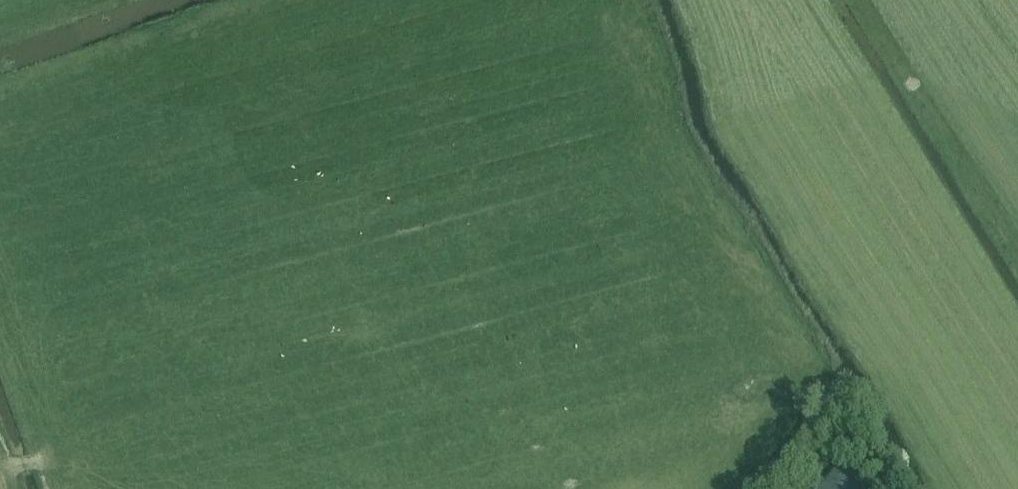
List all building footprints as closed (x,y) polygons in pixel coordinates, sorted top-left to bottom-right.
[(833,465),(813,488),(862,488),(833,465)]
